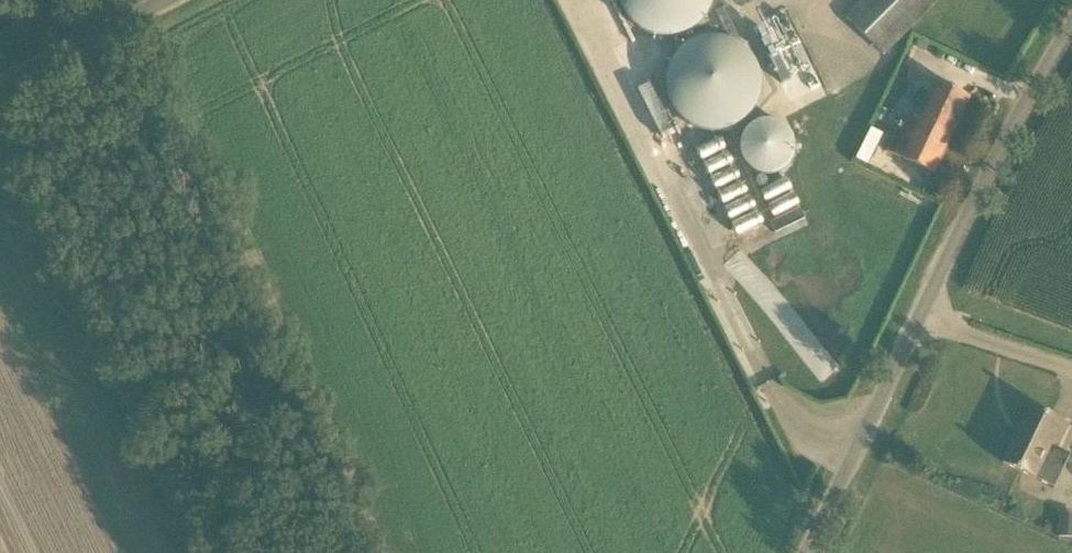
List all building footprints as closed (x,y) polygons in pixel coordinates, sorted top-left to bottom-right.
[(621,3),(622,7),(624,11),(626,14),(628,18),(630,21),(633,24),(636,27),(639,29),(642,32),(646,34),(650,35),(653,36),(657,37),(661,38),(665,38),(669,38),(673,38),(677,37),(681,36),(685,35),(689,33),(692,31),(696,29),(699,26),(702,23),(704,20),(706,17),(709,14),(710,10),(712,6),(713,3),(713,0),(620,0),(621,3)] [(940,0),(864,0),(847,17),(885,56),(940,0)] [(706,38),(702,39),(698,40),(694,42),(691,44),(687,46),(684,48),(681,51),(678,54),(676,57),(674,61),(672,64),(670,68),(669,72),(668,76),(667,80),(667,84),(667,88),(667,92),(668,96),(669,100),(670,103),(672,107),(674,111),(676,114),(679,117),(682,120),(685,123),(688,125),(691,127),(695,129),(699,130),(703,132),(707,132),(711,133),(715,133),(719,133),(723,132),(727,132),(730,130),(734,129),(738,127),(741,125),(745,123),(748,120),(750,117),(753,114),(755,110),(757,107),(759,103),(760,99),(761,95),(762,91),(762,87),(762,83),(762,79),(761,75),(760,71),(759,67),(757,64),(755,60),(753,57),(750,53),(747,51),(744,48),(741,45),(738,43),(734,42),(730,40),(726,39),(722,38),(718,38),(714,37),(710,38),(706,38)] [(921,121),(905,114),(890,108),(887,115),(902,122),(887,151),(935,174),(973,97),(940,82),(921,121)] [(782,173),(784,171),(787,169),(789,167),(791,165),(793,162),(794,159),(795,156),(796,153),(796,150),(796,147),(796,144),(795,141),(794,138),(793,135),(791,133),(789,130),(787,128),(784,126),(782,124),(779,123),(776,122),(773,121),(770,121),(767,121),(764,121),(761,122),(758,123),(755,124),(752,126),(750,128),(748,130),(746,133),(744,135),(743,138),(742,141),(741,144),(741,147),(741,150),(741,153),(742,156),(743,159),(744,162),(746,165),(748,167),(750,169),(752,171),(755,173),(758,174),(761,175),(764,176),(767,176),(770,176),(773,176),(776,175),(779,174),(782,173)] [(1057,448),(1069,424),(1036,408),(1023,434),(1018,432),(1003,463),(1038,480),(1055,447),(1057,448)] [(1058,537),(1071,538),(1071,514),(1059,514),(1058,537)]
